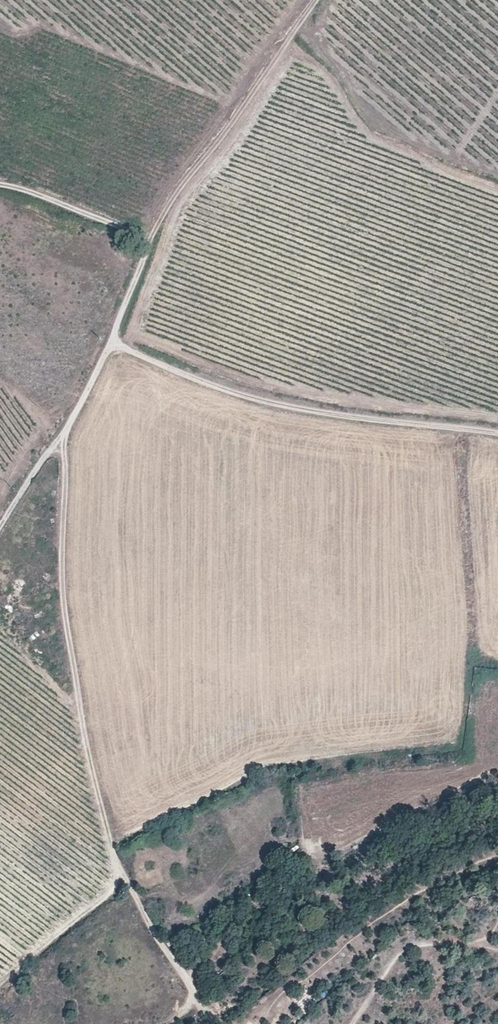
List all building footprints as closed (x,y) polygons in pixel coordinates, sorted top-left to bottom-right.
[(176,943),(173,939),(167,943),(169,947),(176,943)] [(320,998),(331,987),(327,983),(316,995),(320,998)]
